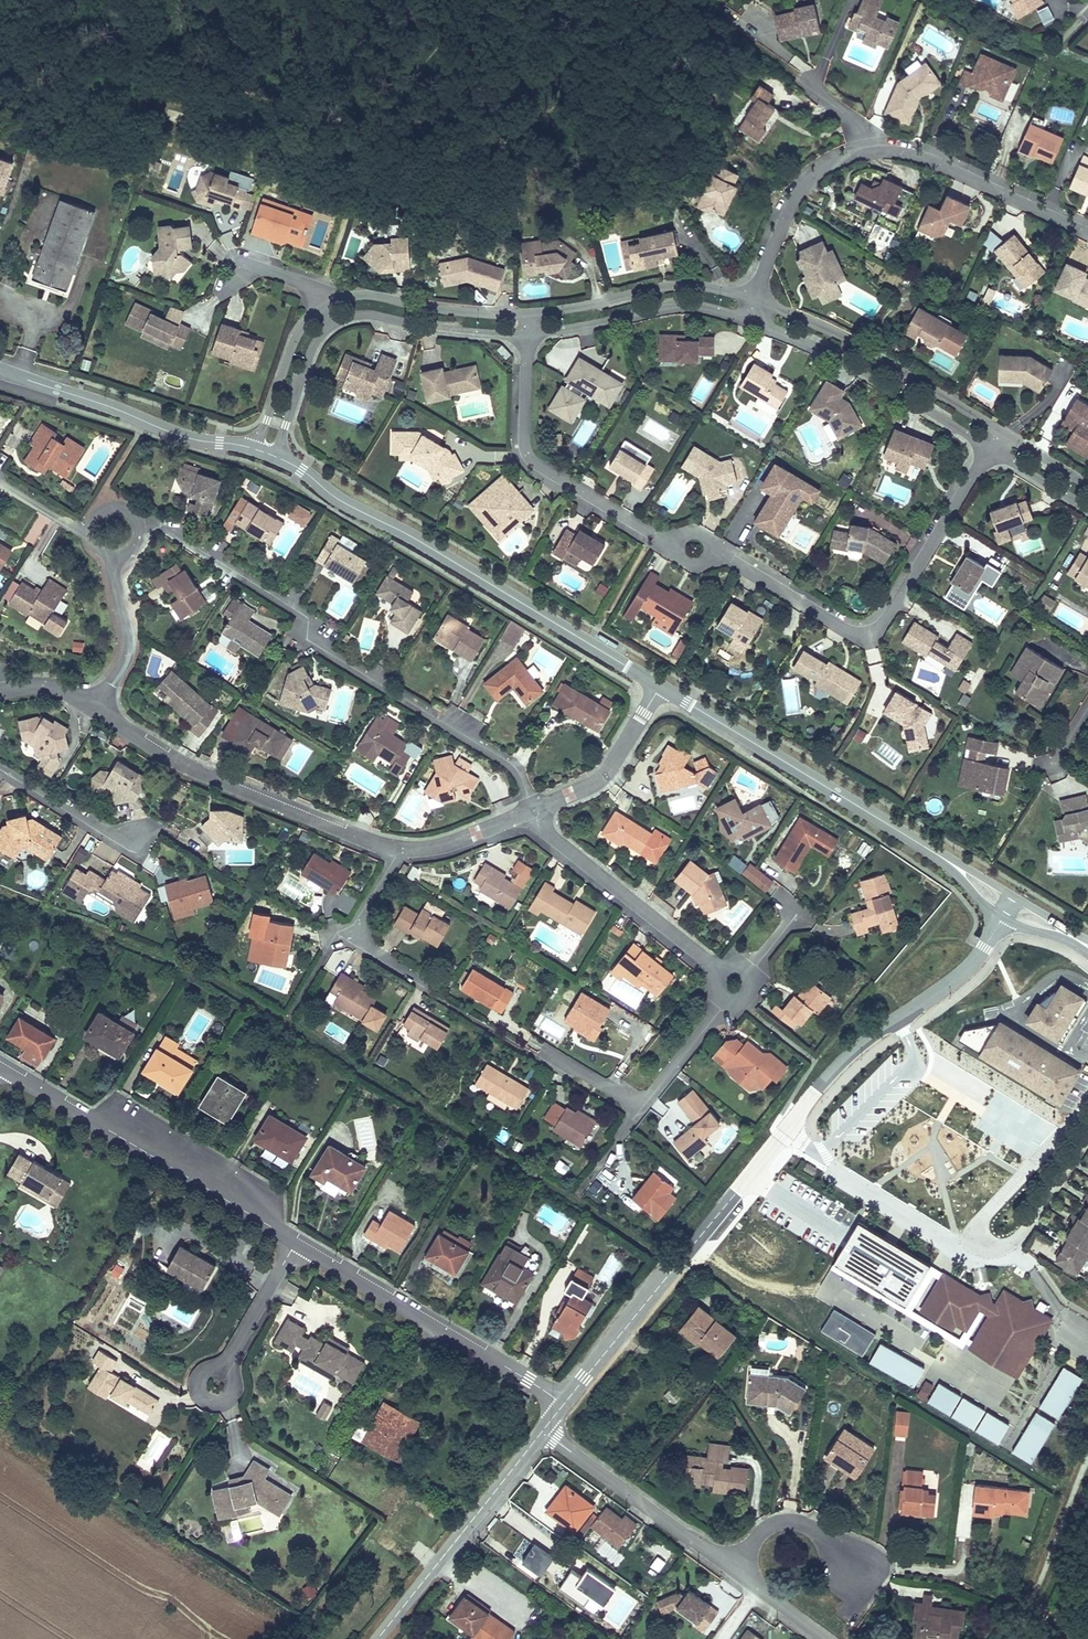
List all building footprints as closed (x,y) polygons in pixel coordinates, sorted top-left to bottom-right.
[(877,42),(888,47),(899,23),(888,18),(886,22),(875,17),(883,0),(863,0),(860,8),(864,10),(862,15),(856,12),(853,19),(849,18),(846,25),(849,26),(849,27),(858,31),(859,29),(867,33),(865,37),(877,42)] [(1027,13),(1020,0),(1018,0),(1014,2),(1011,4),(1019,18),(1027,13)] [(1027,13),(1043,3),(1041,0),(1020,0),(1027,13)] [(801,35),(800,32),(820,27),(814,4),(794,8),(795,12),(776,16),(781,39),(801,35)] [(1022,17),(1028,30),(1041,24),(1035,11),(1022,17)] [(875,47),(877,42),(865,37),(863,42),(875,47)] [(1010,81),(1012,82),(1017,70),(981,53),(972,73),(966,70),(960,83),(968,87),(969,84),(982,89),(985,89),(989,90),(991,94),(1002,98),(1010,81)] [(916,96),(938,80),(925,63),(899,83),(886,113),(905,121),(916,96)] [(940,83),(938,80),(916,96),(905,121),(909,123),(919,99),(940,83)] [(1004,101),(1012,82),(1010,81),(1002,98),(991,94),(991,96),(1004,101)] [(753,121),(746,132),(759,141),(767,130),(762,127),(775,108),(769,103),(774,95),(760,85),(752,97),(757,102),(747,117),(753,121)] [(1020,146),(1035,152),(1034,154),(1052,162),(1063,138),(1041,128),(1045,121),(1034,116),(1020,146)] [(753,121),(747,117),(740,127),(746,132),(753,121)] [(280,159),(289,162),(296,143),(286,140),(280,159)] [(1034,154),(1035,152),(1020,146),(1019,149),(1033,156),(1034,154)] [(1080,165),(1087,168),(1087,159),(1083,157),(1080,165)] [(3,192),(13,163),(0,159),(0,191),(3,192)] [(161,163),(156,161),(152,174),(157,176),(161,163)] [(721,213),(735,186),(733,185),(738,175),(727,169),(718,164),(704,192),(705,192),(698,206),(707,211),(712,209),(721,213)] [(1087,193),(1087,168),(1080,165),(1070,186),(1087,194),(1087,193)] [(210,171),(202,176),(213,180),(215,173),(210,171)] [(213,180),(202,176),(197,189),(202,197),(216,202),(218,194),(223,196),(222,199),(227,200),(233,202),(231,207),(240,210),(247,189),(228,182),(229,178),(215,173),(213,180)] [(872,188),(871,187),(861,183),(855,196),(902,219),(914,193),(883,179),(881,184),(881,185),(872,188)] [(738,187),(735,186),(721,213),(724,215),(738,187)] [(214,207),(216,202),(202,197),(197,189),(193,191),(199,202),(214,207)] [(225,205),(227,200),(222,199),(223,196),(218,194),(216,202),(225,205)] [(941,209),(930,204),(919,228),(934,235),(943,233),(947,226),(945,221),(951,219),(962,224),(970,206),(947,195),(941,209)] [(284,234),(287,240),(304,232),(306,233),(308,228),(306,228),(298,210),(291,213),(287,207),(264,199),(258,217),(273,222),(269,234),(277,237),(284,234)] [(67,292),(95,212),(60,200),(31,279),(67,292)] [(434,201),(427,200),(425,208),(432,209),(434,201)] [(803,212),(810,216),(814,209),(807,205),(803,212)] [(312,215),(298,210),(306,228),(308,228),(312,215)] [(286,244),(287,240),(284,234),(277,237),(269,234),(273,222),(258,217),(253,233),(286,244)] [(375,258),(372,261),(383,270),(385,267),(396,266),(397,272),(411,271),(411,264),(409,235),(400,236),(399,224),(390,224),(392,242),(375,244),(369,250),(372,253),(375,258)] [(177,249),(181,248),(192,247),(189,227),(174,228),(171,226),(159,227),(161,247),(152,258),(154,259),(162,266),(163,272),(171,279),(176,271),(184,271),(191,262),(181,254),(178,254),(177,249)] [(657,258),(664,257),(678,254),(673,229),(639,237),(640,241),(628,244),(633,268),(634,270),(658,265),(658,264),(657,258)] [(992,254),(995,250),(1004,242),(990,230),(983,246),(992,254)] [(302,245),(306,233),(304,232),(287,240),(302,245)] [(1021,273),(1030,284),(1045,272),(1034,259),(1032,260),(1029,257),(1031,255),(1014,234),(1004,242),(995,250),(1017,276),(1021,273)] [(626,270),(633,268),(628,244),(640,241),(639,237),(620,241),(626,270)] [(833,264),(828,253),(822,241),(799,252),(802,258),(798,260),(801,267),(803,266),(808,276),(812,274),(815,280),(810,282),(808,287),(813,298),(819,295),(824,293),(831,295),(836,283),(846,279),(841,268),(833,264)] [(546,269),(547,273),(557,271),(567,278),(576,265),(571,261),(576,253),(563,244),(557,252),(525,257),(527,272),(546,269)] [(365,255),(372,261),(375,258),(372,253),(369,250),(365,255)] [(832,250),(828,253),(833,264),(841,268),(832,250)] [(525,276),(547,273),(546,269),(527,272),(525,257),(522,257),(525,276)] [(446,267),(449,284),(467,280),(468,276),(474,278),(472,282),(487,287),(486,291),(496,294),(497,290),(498,290),(505,270),(468,258),(463,259),(463,263),(446,267)] [(156,273),(163,272),(162,266),(154,259),(156,273)] [(444,285),(449,284),(446,267),(463,263),(463,259),(439,264),(444,285)] [(1087,279),(1084,277),(1086,273),(1067,264),(1055,290),(1059,292),(1073,299),(1072,301),(1085,307),(1087,301),(1087,282),(1086,281),(1087,279)] [(1026,288),(1030,284),(1021,273),(1017,276),(1026,288)] [(842,294),(836,283),(831,295),(824,293),(819,295),(823,303),(842,294)] [(989,287),(981,305),(989,309),(997,291),(989,287)] [(978,294),(970,290),(966,299),(974,303),(978,294)] [(170,342),(169,345),(180,350),(191,328),(180,323),(179,326),(164,319),(151,313),(153,310),(135,302),(125,325),(142,333),(144,330),(170,342)] [(164,319),(179,326),(180,323),(185,312),(170,307),(164,319)] [(937,318),(919,307),(908,327),(919,333),(924,336),(926,343),(932,346),(938,344),(939,345),(956,355),(968,335),(950,325),(937,318)] [(939,314),(937,318),(950,325),(952,322),(939,314)] [(255,348),(257,340),(248,337),(241,335),(242,331),(222,324),(212,353),(232,359),(231,362),(243,366),(245,359),(254,362),(259,349),(255,348)] [(916,338),(919,333),(908,327),(905,332),(916,338)] [(167,350),(169,345),(170,342),(144,330),(142,333),(140,337),(167,350)] [(677,355),(676,361),(698,362),(699,354),(714,354),(715,337),(699,336),(699,341),(686,340),(679,340),(679,335),(660,334),(659,354),(677,355)] [(265,343),(257,340),(255,348),(259,349),(254,362),(245,359),(243,366),(255,370),(265,343)] [(505,359),(511,353),(503,345),(497,351),(505,359)] [(361,387),(373,392),(382,396),(396,360),(382,355),(376,371),(370,368),(369,368),(362,365),(364,362),(346,355),(338,376),(347,380),(345,385),(359,391),(361,387)] [(1025,379),(1023,382),(1040,392),(1053,370),(1030,356),(999,355),(998,375),(1019,376),(1025,379)] [(557,403),(553,410),(571,421),(584,400),(580,397),(584,390),(598,399),(602,392),(613,399),(622,384),(601,371),(597,378),(590,374),(592,371),(592,370),(592,369),(592,368),(590,364),(580,359),(567,380),(568,381),(573,383),(569,390),(564,388),(563,387),(554,401),(557,403)] [(80,370),(88,372),(90,362),(83,360),(80,370)] [(770,380),(771,377),(773,374),(754,363),(740,386),(778,409),(788,391),(775,383),(770,380)] [(448,374),(447,372),(444,373),(443,368),(422,373),(428,401),(449,397),(449,394),(459,392),(458,387),(479,382),(476,365),(452,371),(452,373),(448,374)] [(568,381),(564,388),(569,390),(573,383),(568,381)] [(838,402),(841,397),(844,391),(827,381),(810,409),(830,421),(835,431),(842,427),(846,434),(857,428),(852,420),(857,417),(849,402),(843,406),(838,402)] [(481,387),(479,382),(458,387),(459,392),(481,387)] [(370,400),(373,392),(361,387),(359,391),(358,395),(370,400)] [(414,393),(409,392),(407,398),(414,400),(416,394),(414,393)] [(609,406),(613,399),(602,392),(598,399),(609,406)] [(848,401),(841,397),(838,402),(843,406),(849,402),(848,401)] [(1074,448),(1087,457),(1087,406),(1078,399),(1062,424),(1074,431),(1071,437),(1078,441),(1074,448)] [(28,411),(38,415),(40,407),(30,404),(28,411)] [(681,416),(673,412),(669,419),(676,423),(681,416)] [(862,426),(857,417),(852,420),(857,428),(862,426)] [(45,462),(49,464),(67,475),(75,462),(71,460),(76,452),(64,444),(54,438),(57,434),(42,424),(31,443),(36,446),(27,461),(41,469),(45,462)] [(846,434),(842,427),(835,431),(839,438),(846,434)] [(909,455),(926,462),(933,445),(895,429),(884,456),(899,462),(896,468),(906,472),(910,462),(908,458),(909,455)] [(443,451),(444,448),(419,433),(393,432),(393,453),(401,453),(413,454),(433,466),(439,477),(443,484),(452,479),(451,477),(447,470),(460,463),(453,451),(450,453),(445,455),(443,451)] [(553,445),(562,443),(560,434),(551,436),(553,445)] [(1067,444),(1074,448),(1078,441),(1071,437),(1067,444)] [(68,438),(64,444),(76,452),(71,460),(75,462),(84,448),(68,438)] [(625,441),(621,448),(647,464),(651,457),(625,441)] [(709,494),(718,491),(727,489),(726,484),(737,482),(732,459),(720,462),(694,446),(682,466),(700,477),(701,475),(705,477),(709,494)] [(647,464),(621,448),(609,466),(619,472),(621,470),(626,473),(625,476),(634,482),(633,485),(641,490),(654,469),(647,464)] [(434,479),(439,477),(433,466),(413,454),(401,453),(401,459),(412,459),(429,470),(434,479)] [(5,471),(12,461),(3,455),(0,459),(0,468),(5,471)] [(924,468),(926,462),(909,455),(908,458),(910,462),(924,468)] [(44,472),(49,464),(45,462),(41,469),(44,472)] [(464,470),(460,463),(447,470),(451,477),(464,470)] [(184,464),(183,468),(199,473),(200,469),(184,464)] [(818,490),(776,465),(763,486),(774,493),(759,519),(764,522),(763,525),(781,535),(787,525),(782,521),(787,512),(793,515),(804,496),(812,500),(818,490)] [(917,479),(920,469),(909,466),(906,476),(917,479)] [(199,473),(183,468),(181,468),(177,478),(185,481),(183,488),(194,492),(193,494),(200,496),(199,499),(197,505),(194,512),(209,517),(220,480),(199,473)] [(847,489),(853,479),(844,473),(838,483),(847,489)] [(705,494),(709,494),(705,477),(701,475),(700,477),(705,494)] [(502,477),(498,481),(509,493),(504,497),(508,501),(517,493),(502,477)] [(184,494),(199,499),(200,496),(193,494),(194,492),(183,488),(185,481),(177,478),(177,480),(184,494)] [(75,487),(63,479),(60,484),(72,492),(75,487)] [(252,480),(247,487),(257,494),(261,486),(252,480)] [(509,493),(498,481),(488,489),(490,492),(475,506),(481,513),(484,510),(486,512),(483,515),(487,520),(484,522),(494,533),(500,533),(511,523),(514,526),(520,520),(519,518),(531,507),(518,492),(517,493),(508,501),(504,497),(509,493)] [(720,497),(718,491),(709,494),(710,499),(720,497)] [(236,521),(236,522),(264,539),(278,518),(242,495),(230,515),(237,519),(236,521)] [(452,506),(460,510),(464,502),(456,498),(452,506)] [(1007,528),(1033,518),(1026,500),(1018,503),(1016,501),(990,511),(997,530),(995,531),(999,543),(1011,539),(1007,528)] [(188,510),(194,512),(197,505),(191,502),(188,510)] [(300,518),(307,523),(313,514),(310,513),(311,512),(297,503),(288,516),(297,522),(300,518)] [(665,517),(668,512),(662,508),(659,513),(665,517)] [(782,521),(787,525),(793,515),(787,512),(782,521)] [(230,531),(236,522),(236,521),(237,519),(230,515),(222,527),(230,531)] [(285,522),(278,518),(264,539),(271,543),(285,522)] [(305,527),(307,523),(300,518),(297,522),(305,527)] [(500,539),(514,526),(511,523),(500,533),(494,533),(500,539)] [(895,544),(875,532),(868,528),(852,525),(851,534),(835,531),(832,546),(848,549),(848,554),(849,557),(858,558),(862,556),(863,549),(884,562),(895,544)] [(569,548),(581,556),(594,564),(605,545),(594,538),(593,541),(589,539),(591,536),(579,530),(576,535),(566,530),(553,552),(563,558),(569,548)] [(343,572),(341,574),(354,582),(355,580),(359,582),(361,577),(358,575),(364,565),(366,561),(354,554),(358,548),(357,544),(343,535),(340,540),(331,535),(317,559),(339,572),(340,570),(343,572)] [(2,545),(0,548),(0,567),(1,568),(11,551),(2,545)] [(576,566),(581,556),(569,548),(563,558),(576,566)] [(1080,552),(1067,573),(1087,585),(1087,557),(1080,552)] [(969,593),(986,567),(984,566),(966,555),(950,581),(953,583),(969,593)] [(984,566),(986,567),(969,593),(953,583),(944,597),(964,609),(982,580),(992,586),(1001,572),(987,563),(984,566)] [(175,601),(185,616),(189,613),(197,608),(206,601),(185,570),(182,572),(176,564),(153,580),(158,588),(163,585),(168,592),(174,588),(180,598),(175,601)] [(398,608),(395,613),(389,623),(408,634),(422,612),(410,605),(411,604),(407,602),(414,592),(393,579),(399,570),(393,567),(387,576),(387,575),(375,594),(392,604),(391,605),(398,608)] [(651,571),(644,582),(652,587),(654,584),(659,576),(651,571)] [(40,594),(35,590),(22,582),(9,602),(27,613),(28,612),(46,623),(45,625),(60,634),(68,622),(53,613),(67,591),(49,579),(42,590),(40,594)] [(652,587),(644,582),(631,604),(639,610),(642,606),(657,615),(672,625),(678,613),(684,617),(691,606),(669,592),(654,584),(652,587)] [(596,591),(604,597),(609,589),(600,584),(596,591)] [(671,589),(669,592),(691,606),(693,602),(671,589)] [(1055,602),(1044,595),(1038,604),(1049,612),(1055,602)] [(223,615),(231,619),(241,603),(234,599),(223,615)] [(181,618),(185,616),(175,601),(172,603),(181,618)] [(241,644),(242,644),(259,655),(272,635),(255,625),(253,627),(250,625),(252,623),(249,621),(254,612),(241,603),(231,619),(222,632),(232,638),(233,639),(235,636),(243,641),(241,644)] [(633,620),(639,610),(631,604),(624,615),(633,620)] [(760,625),(745,616),(747,614),(731,604),(717,628),(734,638),(748,646),(760,625)] [(388,609),(395,613),(398,608),(391,605),(388,609)] [(747,614),(745,616),(760,625),(762,621),(747,612),(747,614)] [(673,635),(684,617),(678,613),(672,625),(657,615),(652,622),(673,635)] [(455,646),(453,650),(471,662),(485,639),(468,629),(470,627),(448,614),(435,634),(455,646)] [(525,630),(511,621),(500,639),(514,648),(525,630)] [(933,640),(935,635),(915,623),(902,643),(927,658),(929,655),(947,666),(951,660),(960,665),(973,644),(957,635),(948,649),(937,642),(933,640)] [(433,639),(453,650),(455,646),(435,634),(433,639)] [(607,643),(609,640),(600,634),(598,638),(607,643)] [(236,653),(242,644),(241,644),(243,641),(235,636),(233,639),(232,638),(227,647),(236,653)] [(743,654),(748,646),(734,638),(729,646),(743,654)] [(687,643),(681,639),(672,653),(679,657),(687,643)] [(609,640),(607,643),(617,649),(619,645),(609,640)] [(83,651),(84,642),(74,641),(73,650),(83,651)] [(526,652),(534,646),(530,641),(522,648),(526,652)] [(1029,670),(1022,681),(1015,691),(1035,703),(1049,681),(1055,685),(1064,670),(1027,647),(1017,663),(1029,670)] [(841,673),(840,669),(828,662),(827,664),(803,650),(794,666),(809,675),(812,675),(818,679),(820,686),(848,703),(861,682),(845,672),(844,675),(841,673)] [(517,689),(515,691),(526,705),(544,692),(533,679),(527,670),(516,657),(483,683),(497,701),(513,688),(515,687),(517,689)] [(955,672),(960,665),(951,660),(947,666),(947,667),(955,672)] [(291,667),(294,672),(304,666),(301,661),(291,667)] [(1010,674),(1022,681),(1029,670),(1017,663),(1010,674)] [(527,670),(533,679),(540,674),(534,665),(527,670)] [(304,666),(294,672),(289,674),(280,703),(298,709),(299,703),(305,705),(308,712),(316,707),(317,707),(326,710),(332,690),(314,684),(314,685),(314,684),(309,674),(304,666)] [(156,689),(161,694),(177,676),(172,672),(156,689)] [(199,719),(208,727),(218,712),(177,676),(161,694),(176,706),(178,704),(181,707),(179,709),(195,723),(196,724),(199,719)] [(971,684),(963,679),(958,688),(965,693),(971,684)] [(1041,707),(1055,685),(1049,681),(1035,703),(1041,707)] [(564,684),(559,692),(552,705),(579,721),(580,718),(585,721),(583,723),(598,732),(611,711),(610,710),(599,703),(565,683),(564,684)] [(908,727),(914,752),(928,749),(923,728),(931,716),(920,708),(918,712),(913,709),(915,706),(896,694),(884,714),(903,725),(908,727)] [(965,707),(971,698),(964,694),(958,703),(965,707)] [(603,697),(599,703),(610,710),(614,704),(603,697)] [(298,709),(308,712),(305,705),(299,703),(298,709)] [(276,755),(287,737),(240,707),(235,715),(244,721),(232,741),(250,752),(256,743),(257,741),(262,744),(261,746),(276,755)] [(380,712),(377,717),(385,722),(388,717),(380,712)] [(223,735),(232,741),(244,721),(235,715),(223,735)] [(29,728),(23,737),(34,744),(37,756),(43,759),(38,767),(51,775),(59,763),(56,750),(68,748),(65,734),(69,729),(55,720),(53,723),(44,717),(42,720),(37,716),(27,719),(29,728)] [(368,751),(376,757),(377,755),(379,751),(404,767),(410,757),(419,754),(423,748),(409,740),(407,744),(393,735),(400,724),(388,717),(385,722),(377,717),(357,749),(366,755),(368,751)] [(19,720),(23,737),(29,728),(27,719),(19,720)] [(200,736),(208,727),(199,719),(196,724),(195,723),(190,728),(200,736)] [(910,753),(914,752),(908,727),(903,725),(910,753)] [(861,743),(867,734),(859,729),(853,738),(861,743)] [(967,748),(995,754),(998,742),(969,736),(967,748)] [(292,740),(287,737),(276,755),(281,759),(292,740)] [(685,771),(684,767),(691,755),(679,748),(678,750),(668,745),(663,755),(664,756),(660,764),(661,764),(666,767),(664,771),(656,773),(661,791),(688,785),(688,788),(698,786),(697,782),(706,788),(718,772),(709,766),(694,773),(689,770),(685,771)] [(374,760),(376,757),(368,751),(366,755),(374,760)] [(397,777),(404,767),(379,751),(377,755),(394,765),(390,772),(397,777)] [(468,773),(455,765),(453,755),(434,760),(437,772),(425,791),(435,797),(442,795),(444,802),(456,799),(454,789),(458,788),(458,791),(467,797),(478,779),(468,773)] [(460,757),(455,765),(468,773),(473,765),(460,757)] [(979,787),(979,784),(1004,788),(1008,767),(965,759),(960,784),(979,787)] [(105,782),(108,785),(113,787),(116,802),(138,797),(143,788),(142,782),(145,777),(133,769),(131,773),(126,770),(129,767),(118,760),(111,772),(105,782)] [(661,764),(656,773),(664,771),(666,767),(661,764)] [(101,795),(108,785),(105,782),(111,772),(101,771),(94,777),(94,788),(97,794),(101,795)] [(331,784),(336,787),(340,780),(335,777),(331,784)] [(499,780),(489,785),(495,798),(505,793),(499,780)] [(1087,809),(1085,796),(1061,801),(1064,812),(1067,814),(1063,820),(1056,822),(1060,840),(1080,835),(1087,840),(1087,810),(1087,809)] [(750,829),(753,835),(771,826),(760,804),(743,813),(735,798),(717,808),(721,816),(732,838),(750,829)] [(214,813),(210,816),(200,826),(205,830),(214,840),(219,845),(225,839),(244,840),(244,815),(227,809),(214,808),(214,813)] [(662,841),(665,836),(656,830),(653,835),(616,812),(602,833),(620,844),(623,841),(656,862),(668,844),(662,841)] [(16,817),(9,819),(10,825),(5,826),(0,833),(0,847),(15,856),(20,849),(19,845),(20,843),(27,842),(29,843),(30,846),(49,859),(62,838),(33,820),(27,821),(26,815),(20,817),(21,819),(17,820),(16,817)] [(747,838),(753,835),(750,829),(732,838),(721,816),(720,830),(734,842),(744,837),(747,838)] [(821,851),(831,835),(820,829),(819,832),(810,827),(812,824),(800,817),(792,831),(794,832),(791,836),(789,836),(775,859),(795,871),(811,845),(821,851)] [(820,829),(812,824),(810,827),(819,832),(820,829)] [(290,834),(283,829),(278,837),(285,842),(290,834)] [(208,846),(214,840),(205,830),(198,836),(208,846)] [(311,834),(303,830),(299,839),(307,843),(311,834)] [(838,840),(831,835),(821,851),(828,856),(838,840)] [(671,839),(665,836),(662,841),(668,844),(671,839)] [(350,874),(331,862),(315,851),(302,871),(337,894),(350,874)] [(740,874),(747,865),(734,855),(727,864),(740,874)] [(333,859),(331,862),(350,874),(352,871),(333,859)] [(697,894),(700,901),(704,912),(726,904),(717,883),(723,881),(719,870),(707,874),(691,861),(677,879),(693,892),(698,890),(699,893),(697,894)] [(492,871),(493,868),(485,863),(474,880),(482,885),(480,889),(511,908),(522,889),(505,879),(492,871)] [(774,882),(750,863),(740,875),(764,894),(774,882)] [(402,869),(401,869),(399,871),(404,875),(409,866),(405,864),(402,869)] [(124,898),(116,911),(133,922),(151,894),(140,887),(142,884),(118,870),(117,872),(112,869),(106,879),(89,868),(87,873),(77,867),(61,891),(81,903),(92,886),(113,899),(116,893),(124,898)] [(411,867),(407,878),(414,880),(418,869),(411,867)] [(506,875),(493,868),(492,871),(505,879),(506,875)] [(188,880),(187,877),(165,883),(173,912),(193,906),(194,909),(214,903),(206,875),(188,880)] [(873,908),(870,908),(861,911),(863,915),(853,919),(857,933),(869,929),(867,925),(880,921),(882,926),(896,921),(888,894),(891,893),(887,881),(881,883),(879,875),(867,878),(870,886),(864,888),(867,900),(870,899),(876,902),(873,908)] [(565,904),(567,901),(553,892),(555,889),(545,883),(529,910),(538,916),(541,912),(582,936),(594,916),(585,911),(588,907),(577,901),(575,905),(572,909),(565,904)] [(113,899),(116,911),(124,898),(116,893),(113,899)] [(867,900),(870,908),(873,908),(876,902),(870,899),(867,900)] [(575,905),(567,901),(565,904),(572,909),(575,905)] [(412,929),(423,935),(439,945),(451,925),(441,919),(445,912),(428,902),(424,909),(422,909),(419,915),(405,906),(395,923),(410,932),(412,929)] [(195,913),(194,909),(193,906),(173,912),(175,919),(195,913)] [(596,913),(588,907),(585,911),(594,916),(596,913)] [(851,913),(853,919),(863,915),(861,911),(861,910),(851,913)] [(285,951),(290,952),(295,925),(268,919),(264,938),(253,935),(248,959),(282,966),(285,951)] [(898,927),(896,921),(882,926),(884,932),(898,927)] [(421,939),(423,935),(412,929),(410,932),(421,939)] [(486,940),(493,944),(497,938),(491,933),(486,940)] [(633,943),(627,951),(636,958),(642,950),(633,943)] [(628,969),(643,982),(658,994),(673,975),(642,950),(636,958),(627,951),(616,964),(626,971),(628,969)] [(640,986),(643,982),(628,969),(626,971),(616,964),(611,970),(621,978),(624,973),(640,986)] [(494,1007),(505,989),(473,969),(461,987),(476,996),(478,993),(483,997),(481,999),(494,1007)] [(341,973),(339,976),(363,990),(365,987),(341,973)] [(363,990),(339,976),(331,990),(339,994),(335,1001),(364,1019),(364,1020),(378,1028),(386,1014),(373,1006),(377,999),(363,990)] [(810,980),(797,997),(801,999),(814,983),(810,980)] [(815,1011),(828,994),(814,983),(801,999),(797,997),(795,995),(783,1010),(785,1011),(780,1018),(793,1028),(799,1022),(801,1024),(813,1010),(815,1011)] [(1057,1043),(1059,1040),(1062,1042),(1087,1001),(1084,1000),(1085,998),(1061,983),(1055,993),(1054,992),(1040,1004),(1037,1002),(1024,1023),(1057,1043)] [(514,994),(505,989),(494,1007),(502,1012),(514,994)] [(595,1024),(599,1027),(610,1010),(581,992),(565,1019),(575,1025),(576,1026),(577,1023),(582,1026),(580,1029),(589,1034),(595,1024)] [(831,997),(828,994),(815,1011),(818,1014),(831,997)] [(772,1011),(780,1018),(785,1011),(783,1010),(777,1005),(772,1011)] [(419,1015),(421,1012),(414,1007),(406,1019),(402,1026),(409,1031),(406,1036),(417,1043),(419,1040),(437,1050),(450,1029),(438,1021),(432,1023),(419,1015)] [(126,1028),(118,1023),(101,1012),(86,1036),(101,1044),(102,1041),(121,1053),(132,1036),(124,1031),(126,1028)] [(438,1021),(421,1012),(419,1015),(432,1023),(438,1021)] [(122,1016),(118,1023),(126,1028),(124,1031),(132,1036),(133,1032),(138,1026),(122,1016)] [(400,1025),(402,1026),(406,1019),(402,1017),(400,1020),(395,1016),(389,1027),(396,1031),(400,1025)] [(27,1048),(43,1058),(55,1038),(21,1017),(8,1037),(27,1048)] [(998,1024),(965,1030),(959,1040),(979,1053),(978,1056),(1060,1106),(1082,1071),(1000,1021),(998,1024)] [(602,1029),(599,1027),(595,1024),(589,1034),(580,1029),(582,1026),(577,1023),(576,1026),(575,1025),(574,1028),(595,1041),(602,1029)] [(166,1035),(158,1048),(192,1069),(198,1061),(177,1048),(180,1044),(166,1035)] [(762,1052),(748,1041),(744,1045),(737,1039),(727,1040),(714,1057),(726,1067),(731,1074),(750,1089),(760,1088),(762,1085),(764,1087),(772,1077),(776,1080),(787,1067),(770,1053),(762,1052)] [(38,1065),(43,1058),(27,1048),(23,1055),(38,1065)] [(163,1077),(160,1081),(178,1092),(192,1069),(158,1048),(146,1066),(163,1077)] [(518,1108),(529,1089),(487,1064),(476,1083),(491,1091),(487,1098),(505,1109),(509,1103),(518,1108)] [(144,1070),(160,1081),(163,1077),(146,1066),(144,1070)] [(525,1078),(532,1083),(539,1071),(532,1066),(525,1078)] [(230,1101),(238,1088),(219,1076),(203,1102),(220,1113),(223,1108),(222,1107),(226,1099),(230,1101)] [(246,1092),(238,1088),(230,1101),(226,1099),(222,1107),(223,1108),(220,1113),(203,1102),(201,1105),(228,1122),(246,1092)] [(694,1131),(676,1145),(687,1159),(708,1142),(704,1137),(720,1123),(692,1090),(678,1101),(696,1123),(694,1125),(694,1126),(700,1133),(697,1135),(694,1131)] [(566,1108),(555,1101),(545,1118),(556,1125),(566,1108)] [(593,1118),(597,1112),(587,1106),(583,1113),(593,1118)] [(587,1120),(576,1113),(566,1107),(566,1108),(556,1125),(553,1128),(582,1146),(597,1122),(589,1117),(587,1120)] [(456,1109),(453,1114),(459,1118),(462,1112),(456,1109)] [(578,1110),(576,1113),(587,1120),(589,1117),(578,1110)] [(297,1144),(301,1146),(306,1137),(270,1115),(256,1139),(292,1161),(298,1150),(295,1148),(297,1144)] [(674,1142),(676,1145),(694,1131),(697,1135),(700,1133),(694,1126),(674,1142)] [(326,1181),(328,1177),(351,1190),(365,1167),(331,1146),(314,1174),(326,1181)] [(51,1197),(62,1178),(62,1177),(52,1171),(51,1171),(48,1172),(43,1169),(44,1166),(34,1160),(34,1161),(19,1153),(8,1172),(22,1180),(20,1185),(31,1191),(33,1187),(51,1197)] [(807,1163),(804,1169),(813,1174),(816,1169),(807,1163)] [(655,1171),(644,1185),(647,1187),(658,1174),(655,1171)] [(647,1187),(644,1185),(633,1198),(659,1220),(676,1198),(669,1192),(674,1186),(658,1174),(647,1187)] [(71,1183),(62,1178),(51,1197),(33,1187),(31,1191),(50,1202),(57,1207),(71,1183)] [(1082,1218),(1074,1213),(1069,1221),(1075,1225),(1067,1237),(1063,1235),(1058,1243),(1064,1247),(1056,1259),(1077,1272),(1087,1254),(1087,1250),(1087,1207),(1082,1218)] [(375,1236),(389,1244),(400,1251),(415,1226),(389,1210),(381,1225),(373,1220),(364,1234),(373,1239),(375,1236)] [(890,1240),(858,1221),(834,1262),(907,1306),(931,1265),(890,1240)] [(444,1231),(441,1236),(466,1250),(471,1244),(460,1237),(458,1240),(444,1231)] [(466,1250),(441,1236),(440,1234),(427,1256),(456,1273),(468,1251),(466,1250)] [(387,1247),(389,1244),(375,1236),(373,1239),(387,1247)] [(524,1283),(527,1285),(539,1264),(517,1251),(509,1246),(511,1242),(508,1241),(483,1283),(517,1302),(524,1289),(521,1287),(524,1283)] [(519,1247),(511,1242),(509,1246),(517,1251),(519,1247)] [(180,1246),(168,1268),(203,1289),(216,1266),(180,1246)] [(124,1269),(117,1264),(111,1273),(118,1277),(124,1269)] [(578,1268),(572,1278),(588,1287),(594,1277),(578,1268)] [(944,1274),(921,1310),(952,1329),(955,1323),(966,1330),(979,1308),(982,1304),(980,1296),(960,1283),(944,1274)] [(565,1307),(562,1305),(556,1316),(557,1317),(553,1324),(565,1331),(566,1338),(577,1335),(581,1327),(579,1326),(585,1315),(587,1313),(582,1310),(588,1300),(583,1296),(588,1287),(572,1278),(565,1290),(572,1294),(568,1302),(565,1307)] [(1021,1301),(1004,1291),(996,1305),(995,1306),(992,1307),(990,1311),(991,1314),(990,1315),(980,1332),(1027,1360),(1051,1320),(1034,1309),(1021,1301)] [(989,1294),(980,1296),(982,1304),(979,1308),(985,1312),(991,1303),(989,1294)] [(132,1335),(143,1305),(127,1299),(115,1328),(132,1335)] [(1032,1299),(1021,1301),(1034,1309),(1032,1299)] [(596,1304),(588,1300),(582,1310),(587,1313),(585,1315),(588,1317),(596,1304)] [(985,1312),(990,1315),(991,1314),(990,1311),(992,1307),(995,1306),(996,1305),(991,1303),(985,1312)] [(702,1337),(722,1353),(736,1335),(698,1305),(679,1329),(697,1343),(698,1341),(702,1337)] [(876,1334),(834,1308),(829,1317),(821,1330),(863,1356),(876,1334)] [(296,1344),(302,1335),(306,1328),(288,1318),(274,1341),(292,1351),(296,1344)] [(1027,1360),(980,1332),(970,1348),(1017,1377),(1027,1360)] [(309,1339),(302,1335),(296,1344),(303,1348),(309,1339)] [(315,1361),(335,1373),(353,1383),(365,1362),(347,1352),(327,1340),(325,1343),(311,1335),(309,1339),(303,1348),(303,1350),(317,1358),(315,1361)] [(329,1336),(327,1340),(347,1352),(350,1348),(329,1336)] [(719,1357),(722,1353),(702,1337),(698,1341),(719,1357)] [(914,1389),(925,1368),(878,1345),(868,1366),(914,1389)] [(129,1385),(130,1383),(110,1371),(117,1361),(100,1350),(93,1361),(102,1367),(89,1387),(106,1397),(109,1392),(126,1403),(127,1400),(151,1414),(159,1401),(135,1386),(134,1389),(129,1385)] [(332,1379),(335,1373),(315,1361),(317,1358),(303,1350),(297,1359),(332,1379)] [(750,1364),(749,1373),(769,1375),(770,1366),(750,1364)] [(1082,1378),(1064,1366),(1040,1406),(1058,1417),(1082,1378)] [(769,1375),(749,1373),(747,1396),(778,1399),(777,1405),(778,1405),(791,1413),(806,1388),(788,1376),(769,1375)] [(926,1381),(918,1395),(926,1399),(934,1386),(926,1381)] [(926,1405),(999,1444),(1010,1424),(937,1384),(926,1405)] [(679,1397),(670,1389),(664,1395),(674,1403),(679,1397)] [(747,1402),(777,1405),(778,1399),(747,1396),(747,1402)] [(324,1401),(320,1408),(329,1413),(333,1405),(324,1401)] [(392,1423),(399,1410),(384,1402),(370,1428),(360,1423),(353,1436),(399,1461),(419,1421),(407,1414),(400,1427),(392,1423)] [(329,1413),(320,1408),(316,1415),(325,1420),(329,1413)] [(407,1414),(399,1410),(392,1423),(400,1427),(407,1414)] [(898,1412),(895,1434),(907,1435),(909,1413),(898,1412)] [(1055,1423),(1037,1412),(1013,1451),(1031,1462),(1055,1423)] [(828,1454),(857,1473),(874,1448),(845,1429),(828,1454)] [(776,1433),(768,1441),(775,1448),(783,1441),(776,1433)] [(972,1455),(974,1444),(968,1440),(966,1454),(972,1455)] [(717,1460),(724,1461),(726,1446),(709,1444),(707,1458),(700,1457),(699,1466),(692,1465),(692,1472),(690,1485),(692,1486),(692,1484),(701,1485),(702,1482),(713,1483),(713,1490),(731,1492),(732,1486),(735,1486),(735,1489),(746,1490),(748,1470),(731,1467),(731,1470),(723,1469),(716,1468),(717,1460)] [(855,1477),(857,1473),(828,1454),(826,1458),(855,1477)] [(683,1471),(692,1472),(692,1465),(699,1466),(700,1457),(685,1456),(683,1471)] [(226,1508),(247,1503),(257,1501),(280,1515),(292,1495),(264,1478),(269,1470),(254,1461),(245,1476),(241,1477),(242,1483),(231,1486),(213,1490),(216,1504),(224,1502),(226,1508)] [(924,1511),(924,1514),(934,1515),(936,1495),(928,1494),(928,1491),(921,1490),(924,1472),(906,1470),(901,1509),(924,1511)] [(230,1479),(231,1486),(242,1483),(241,1477),(230,1479)] [(563,1496),(550,1512),(574,1531),(579,1535),(588,1523),(583,1520),(593,1506),(566,1485),(560,1494),(563,1496)] [(1021,1503),(1028,1504),(1030,1491),(976,1485),(973,1511),(994,1513),(994,1510),(1002,1511),(1002,1512),(1003,1512),(1020,1514),(1021,1503)] [(547,1510),(550,1512),(563,1496),(560,1494),(547,1510)] [(249,1511),(247,1503),(226,1508),(224,1502),(216,1504),(220,1517),(231,1515),(249,1511)] [(1027,1515),(1028,1504),(1021,1503),(1020,1514),(1027,1515)] [(605,1513),(594,1527),(615,1544),(621,1549),(638,1527),(629,1520),(626,1523),(609,1509),(605,1513)] [(591,1524),(594,1527),(605,1513),(602,1511),(591,1524)] [(555,1558),(536,1544),(523,1561),(542,1575),(555,1558)] [(650,1568),(658,1573),(666,1561),(658,1556),(650,1568)] [(598,1601),(610,1585),(589,1569),(583,1578),(573,1570),(560,1587),(585,1605),(592,1596),(598,1601)] [(310,1597),(318,1592),(314,1584),(305,1589),(310,1597)] [(605,1606),(617,1590),(610,1585),(598,1601),(605,1606)] [(694,1596),(695,1594),(689,1590),(685,1596),(679,1592),(664,1598),(669,1607),(674,1605),(676,1606),(698,1622),(695,1625),(704,1632),(719,1611),(699,1597),(697,1599),(694,1596)] [(464,1595),(448,1617),(473,1635),(471,1638),(472,1638),(510,1638),(515,1631),(464,1595)] [(925,1596),(924,1603),(932,1604),(933,1597),(925,1596)] [(662,1613),(676,1606),(674,1605),(669,1607),(664,1598),(657,1601),(662,1613)] [(938,1638),(950,1638),(950,1636),(958,1637),(960,1626),(963,1627),(965,1610),(942,1607),(941,1612),(931,1611),(932,1606),(932,1604),(924,1603),(916,1602),(913,1620),(918,1620),(916,1636),(928,1638),(929,1631),(939,1632),(938,1638)] [(749,1629),(742,1638),(762,1638),(749,1629)] [(938,1638),(939,1632),(929,1631),(928,1638),(938,1638)]
